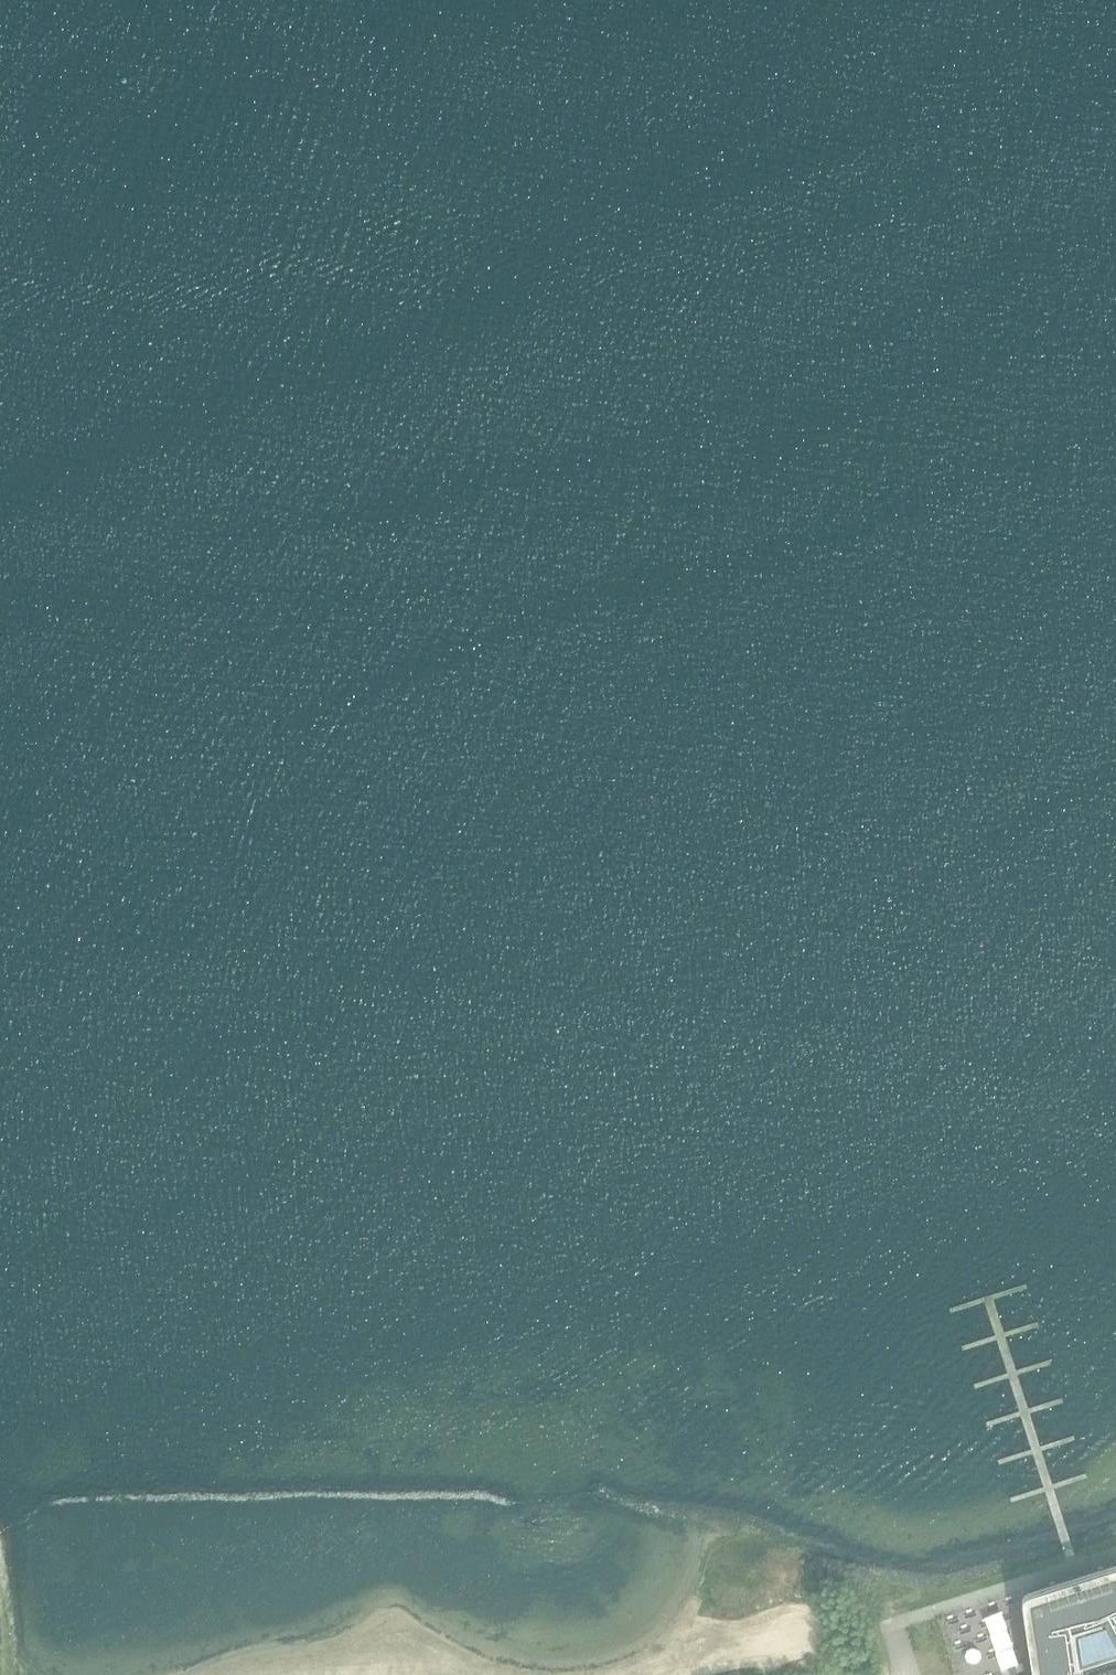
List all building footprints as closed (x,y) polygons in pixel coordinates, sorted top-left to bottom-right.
[(1031,1599),(1042,1671),(1041,1672),(1040,1672),(1039,1672),(1039,1673),(1038,1673),(1038,1674),(1037,1674),(1115,1674),(1115,1572),(1032,1598),(1031,1599)] [(978,1639),(955,1642),(960,1674),(983,1674),(978,1639)]
